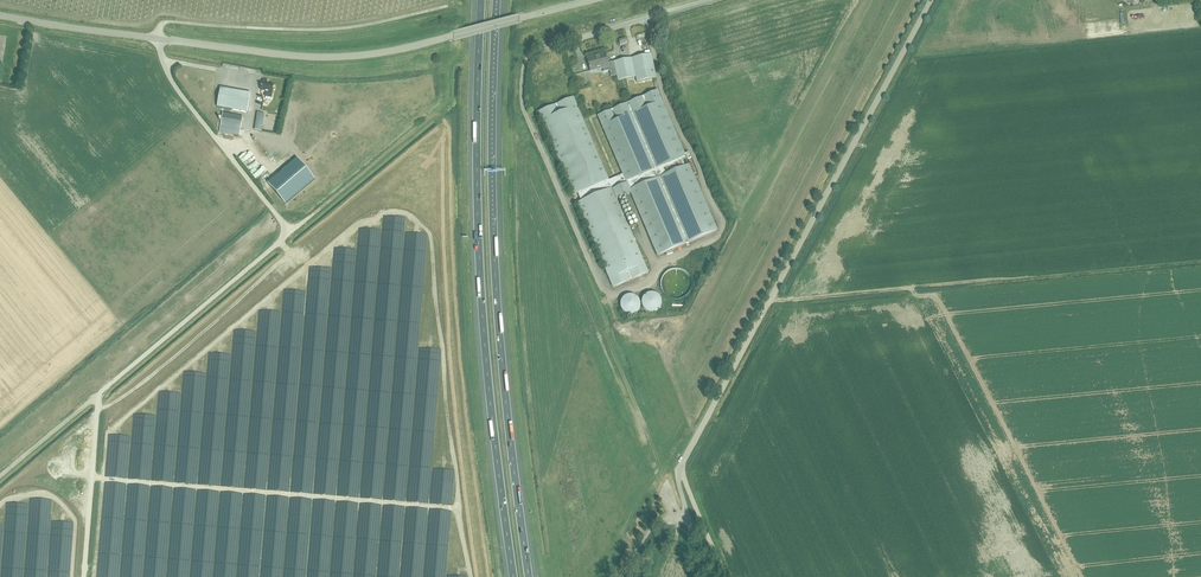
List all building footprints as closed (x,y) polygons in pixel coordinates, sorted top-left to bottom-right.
[(651,55),(614,62),(608,63),(607,59),(607,58),(607,57),(606,57),(605,54),(587,59),(590,71),(602,67),(603,72),(609,71),(610,77),(617,75),(618,81),(635,77),(636,82),(656,78),(651,55)] [(273,93),(274,86),(267,85),(268,80),(263,79),(261,91),(266,92),(265,97),(272,98),(273,93)] [(247,113),(251,94),(221,88),(217,108),(247,113)] [(598,116),(621,172),(623,175),(609,181),(608,178),(573,97),(538,112),(573,195),(577,193),(581,202),(577,203),(613,288),(648,273),(617,200),(631,194),(657,256),(717,231),(689,165),(685,167),(682,161),(685,159),(687,160),(691,158),(688,153),(684,154),(657,91),(598,116)] [(261,131),(264,114),(257,112),(254,130),(261,131)] [(240,135),(243,117),(223,113),(219,132),(240,135)] [(297,159),(268,184),(285,204),(315,180),(297,159)] [(650,293),(648,293),(647,294),(645,295),(644,297),(643,298),(642,300),(641,302),(641,304),(642,306),(642,307),(643,309),(645,310),(646,312),(648,312),(650,313),(652,313),(654,313),(655,312),(657,311),(659,310),(660,309),(661,307),(661,305),(662,303),(661,301),(661,300),(660,298),(659,296),(658,295),(656,294),(654,293),(652,293),(650,293)] [(629,295),(627,296),(625,296),(624,297),(623,299),(621,300),(621,302),(620,304),(620,306),(621,308),(621,310),(622,311),(624,313),(625,314),(627,315),(629,315),(631,315),(632,315),(634,314),(636,314),(637,312),(639,311),(639,309),(640,307),(640,305),(640,304),(640,302),(639,300),(638,299),(636,297),(635,296),(633,296),(631,295),(629,295)]
